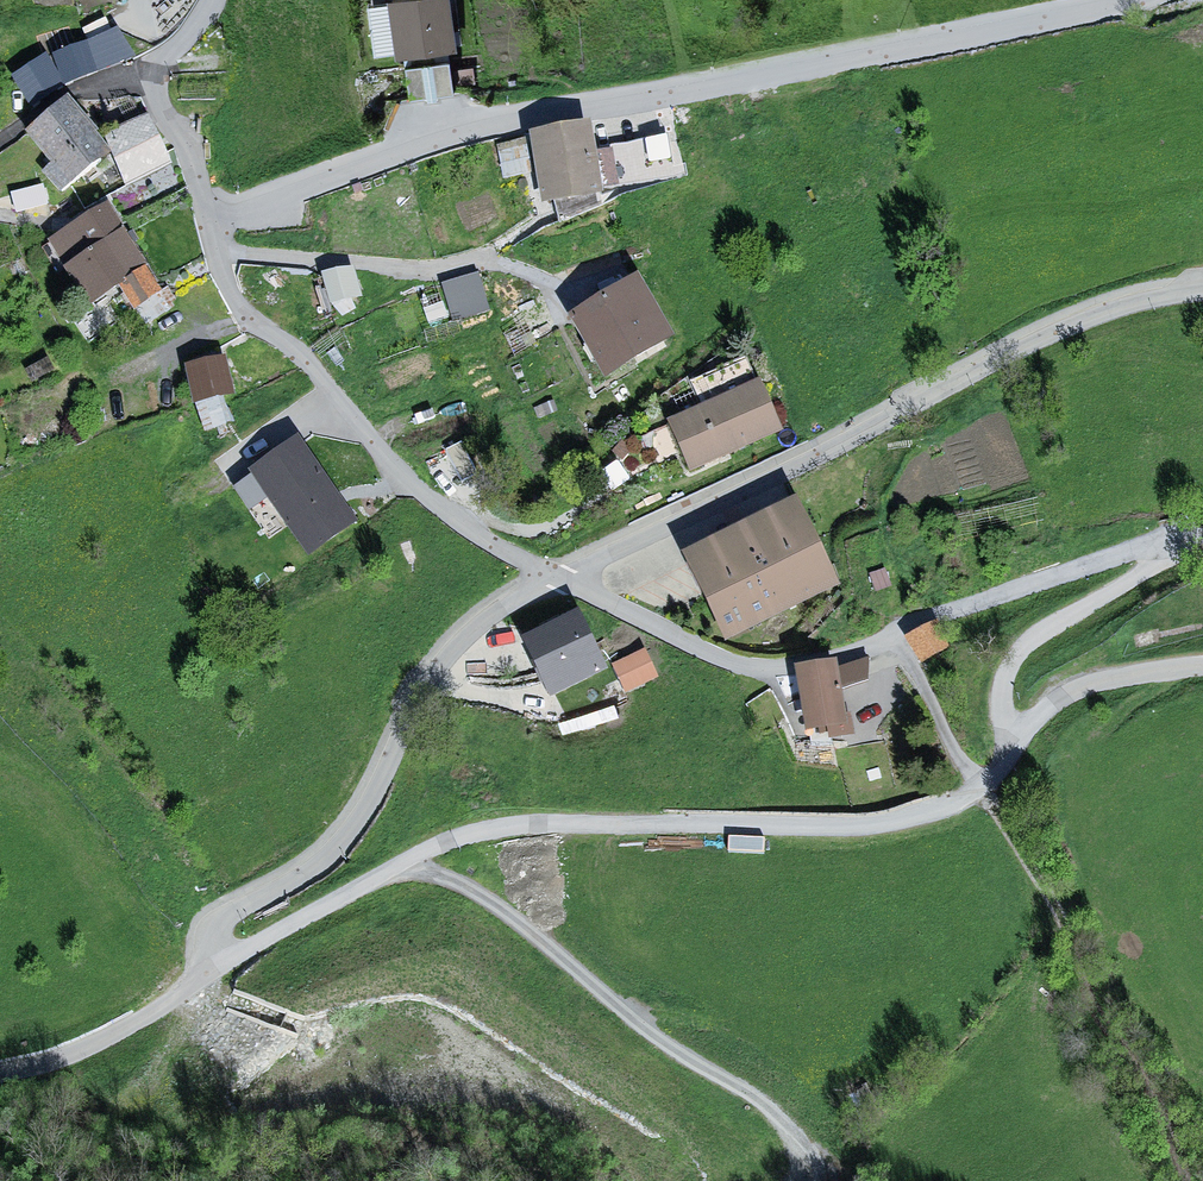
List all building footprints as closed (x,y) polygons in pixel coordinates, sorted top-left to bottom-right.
[(394,6),(402,65),(463,57),(456,0),(439,0),(394,6)] [(14,66),(26,98),(136,58),(124,26),(14,66)] [(192,39),(193,71),(225,71),(224,39),(192,39)] [(141,121),(96,139),(116,189),(162,170),(141,121)] [(100,177),(57,122),(17,153),(61,208),(100,177)] [(596,137),(536,146),(547,214),(606,204),(596,137)] [(114,213),(49,250),(90,320),(124,301),(135,319),(166,301),(114,213)] [(359,276),(324,285),(331,315),(367,306),(359,276)] [(479,283),(444,291),(452,327),(488,318),(479,283)] [(645,293),(578,329),(610,387),(677,350),(645,293)] [(229,363),(189,373),(197,407),(207,433),(234,422),(225,400),(237,397),(229,363)] [(764,389),(673,428),(696,481),(787,442),(764,389)] [(299,441),(250,475),(308,558),(357,524),(299,441)] [(803,509),(693,563),(736,651),(846,597),(803,509)] [(580,622),(531,645),(555,694),(603,671),(580,622)] [(951,661),(933,632),(908,648),(926,676),(951,661)] [(841,672),(803,677),(812,747),(850,742),(841,672)]
